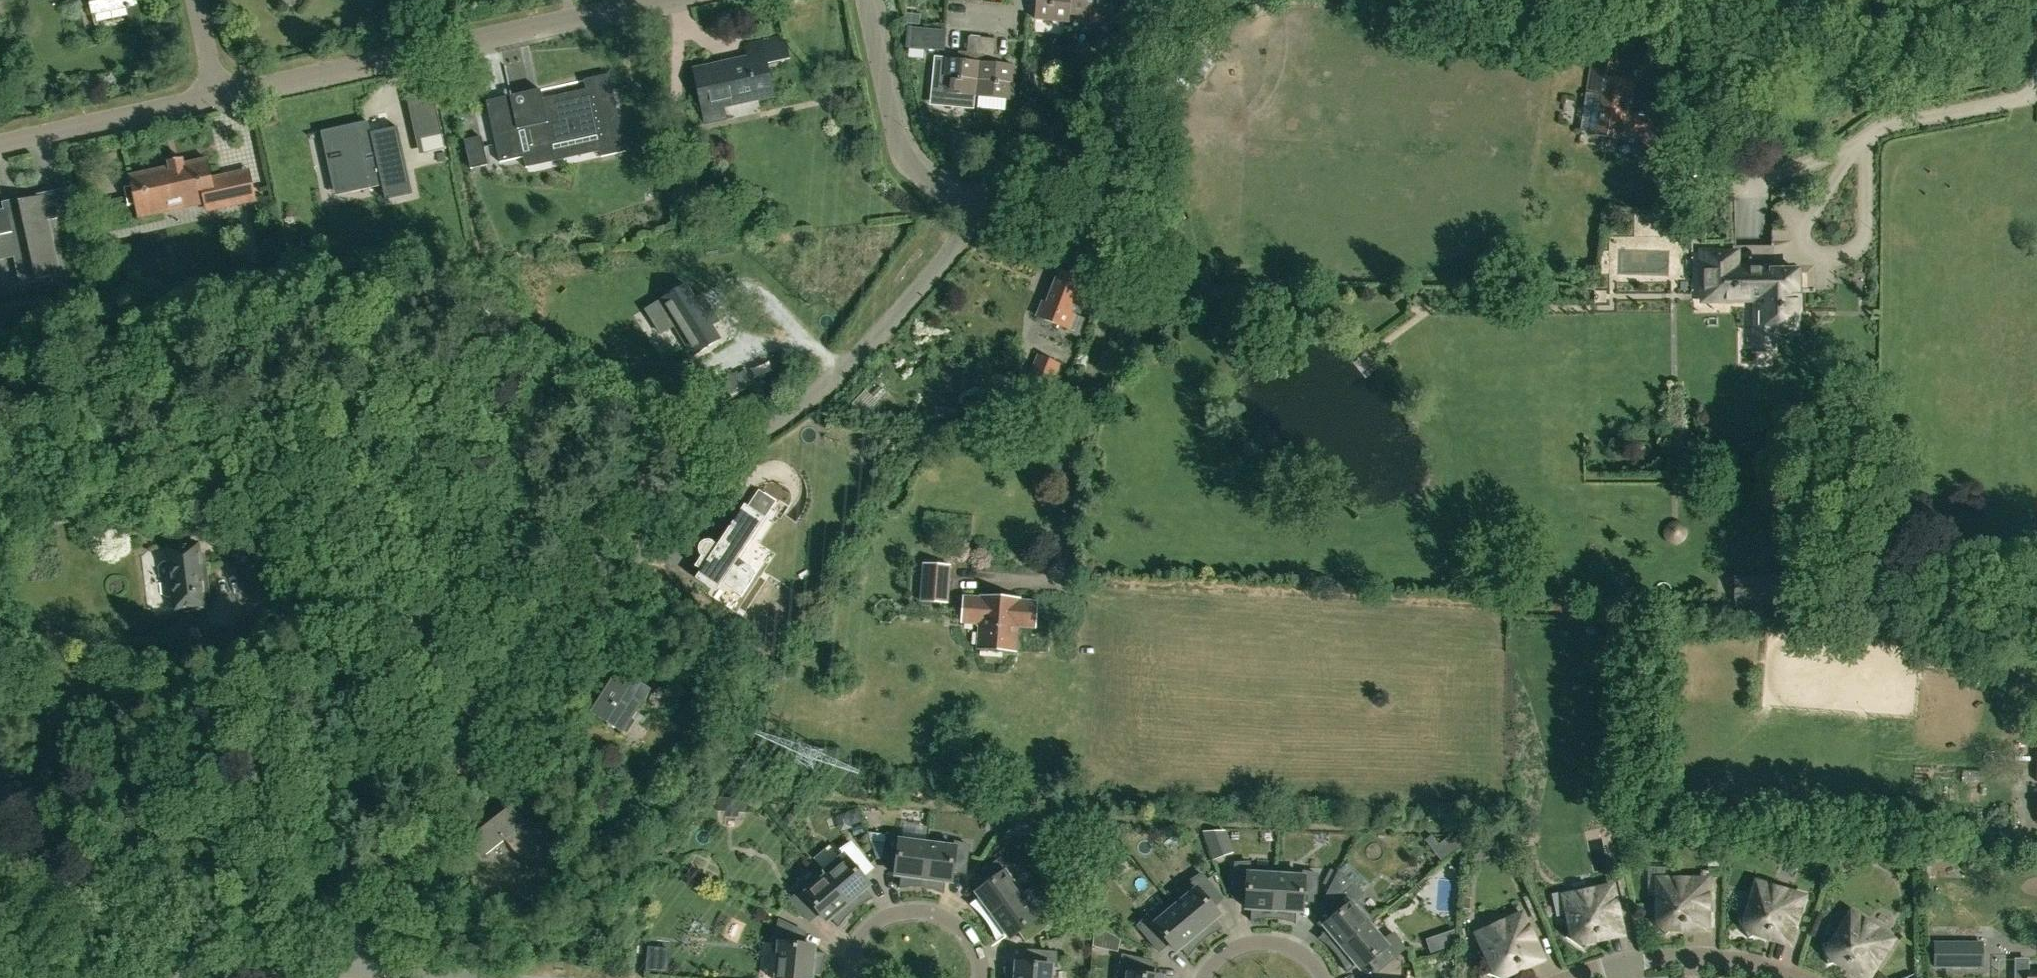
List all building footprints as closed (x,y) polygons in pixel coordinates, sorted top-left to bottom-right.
[(94,14),(138,5),(137,0),(91,0),(94,14)] [(1071,14),(1072,0),(1038,0),(1037,19),(1070,22),(1071,14)] [(1071,14),(1105,17),(1107,0),(1072,0),(1071,14)] [(923,25),(924,14),(909,12),(908,24),(923,25)] [(954,32),(918,28),(916,48),(952,51),(954,32)] [(746,45),(749,58),(697,69),(709,124),(730,120),(727,106),(776,96),(769,65),(792,60),(787,36),(746,45)] [(944,92),(978,95),(984,37),(971,36),(969,52),(961,52),(960,59),(947,58),(944,92)] [(978,95),(1012,98),(1015,65),(1003,64),(1003,56),(995,55),(997,38),(984,37),(978,95)] [(1657,117),(1655,117),(1631,113),(1635,83),(1617,80),(1619,63),(1595,60),(1590,94),(1606,97),(1599,136),(1626,140),(1627,136),(1644,139),(1661,162),(1680,148),(1657,117)] [(1025,68),(1024,80),(1036,80),(1034,68),(1025,68)] [(502,107),(525,103),(519,69),(496,73),(502,107)] [(598,136),(602,156),(627,151),(611,75),(587,80),(589,90),(534,101),(536,111),(491,120),(499,157),(598,136)] [(417,180),(432,169),(393,115),(372,131),(374,134),(366,140),(358,129),(334,146),(366,190),(404,162),(417,180)] [(417,122),(424,153),(445,149),(439,118),(417,122)] [(482,136),(464,140),(471,169),(488,165),(482,136)] [(615,170),(640,164),(638,155),(613,162),(615,170)] [(1697,174),(1685,155),(1651,178),(1664,197),(1680,186),(1680,185),(1697,174)] [(209,158),(185,163),(184,157),(170,160),(171,166),(131,175),(133,184),(125,186),(129,206),(137,204),(140,217),(206,203),(208,210),(258,199),(251,169),(213,178),(209,158)] [(536,166),(513,171),(516,181),(539,176),(536,166)] [(21,201),(22,208),(0,213),(0,258),(18,254),(21,269),(36,266),(39,279),(61,274),(43,196),(21,201)] [(1741,250),(1705,250),(1705,301),(1759,300),(1759,350),(1777,350),(1777,333),(1800,333),(1800,313),(1802,313),(1802,270),(1783,270),(1783,267),(1741,267),(1741,250)] [(1075,315),(1072,313),(1076,303),(1085,307),(1094,284),(1061,270),(1048,302),(1044,301),(1038,316),(1070,329),(1075,315)] [(705,340),(701,333),(720,321),(713,309),(705,314),(687,286),(661,302),(686,342),(695,337),(699,344),(705,340)] [(717,354),(707,343),(700,349),(696,344),(683,357),(687,362),(678,371),(687,381),(717,354)] [(1792,353),(1771,353),(1771,373),(1791,373),(1792,353)] [(1015,430),(1015,429),(1016,427),(1023,430),(1027,420),(1036,424),(1060,364),(1042,356),(1022,404),(997,394),(987,419),(1015,430)] [(774,508),(778,502),(764,493),(760,499),(774,508)] [(736,565),(767,519),(746,505),(720,545),(713,541),(710,540),(707,540),(702,542),(700,546),(700,550),(704,554),(696,566),(703,570),(697,578),(718,592),(724,583),(744,597),(757,578),(757,575),(756,569),(754,567),(750,564),(744,565),(742,569),(736,565)] [(198,542),(170,545),(177,611),(206,608),(205,600),(211,599),(207,564),(201,565),(198,542)] [(253,590),(273,578),(273,577),(256,547),(236,560),(253,590)] [(953,565),(925,563),(922,602),(950,604),(953,565)] [(1786,576),(1734,576),(1734,604),(1786,604),(1786,576)] [(984,598),(966,597),(964,623),(972,624),(981,626),(979,649),(1018,652),(1020,627),(1037,628),(1039,602),(1022,600),(1022,599),(984,596),(984,598)] [(650,716),(639,710),(652,690),(620,670),(593,712),(624,733),(633,718),(645,726),(650,716)] [(472,837),(487,856),(508,839),(528,865),(537,858),(545,867),(566,850),(542,819),(530,828),(510,803),(496,814),(498,817),(472,837)] [(847,811),(851,825),(863,822),(857,808),(847,811)] [(1202,831),(1213,861),(1225,856),(1219,842),(1229,838),(1226,830),(1202,831)] [(1424,839),(1432,850),(1439,843),(1431,833),(1424,839)] [(901,889),(911,888),(917,888),(924,888),(930,844),(903,840),(903,835),(889,835),(886,863),(899,865),(898,876),(903,877),(901,889)] [(843,855),(822,872),(825,876),(854,911),(856,909),(858,907),(860,906),(862,904),(865,903),(873,898),(865,889),(869,886),(862,877),(872,868),(851,843),(840,850),(843,855)] [(957,847),(930,844),(924,888),(930,889),(933,890),(937,891),(946,894),(947,882),(953,883),(954,872),(968,873),(971,846),(958,843),(957,847)] [(972,905),(979,911),(983,916),(988,921),(1024,894),(1008,872),(1012,869),(1003,859),(980,876),(988,887),(978,894),(982,898),(972,905)] [(1253,922),(1263,920),(1266,920),(1270,920),(1275,920),(1278,870),(1251,868),(1251,863),(1238,864),(1236,897),(1249,898),(1248,909),(1254,910),(1253,922)] [(1323,884),(1330,887),(1338,871),(1331,868),(1323,884)] [(1280,870),(1278,870),(1275,920),(1282,920),(1286,921),(1289,922),(1298,924),(1299,912),(1304,913),(1304,901),(1318,902),(1320,875),(1307,872),(1306,877),(1279,875),(1280,870)] [(1195,885),(1174,903),(1206,941),(1209,939),(1215,935),(1217,934),(1225,929),(1217,920),(1221,917),(1214,908),(1225,899),(1204,874),(1193,882),(1195,885)] [(800,890),(791,900),(809,922),(819,913),(827,922),(831,918),(838,927),(844,920),(846,918),(848,916),(850,914),(852,912),(854,911),(825,876),(804,894),(800,890)] [(1660,912),(1652,921),(1666,936),(1675,928),(1684,928),(1685,924),(1691,924),(1691,928),(1708,928),(1708,880),(1660,880),(1660,897),(1662,897),(1662,906),(1660,906),(1660,912)] [(1749,915),(1739,920),(1749,939),(1760,933),(1769,936),(1770,932),(1776,934),(1775,938),(1791,943),(1805,897),(1759,883),(1754,900),(1756,901),(1753,909),(1751,908),(1749,915)] [(1321,939),(1328,945),(1331,947),(1334,950),(1337,954),(1375,921),(1358,901),(1365,894),(1355,885),(1326,909),(1335,920),(1326,927),(1330,931),(1321,939)] [(1613,886),(1566,896),(1569,913),(1571,913),(1573,921),(1571,922),(1573,928),(1567,938),(1584,949),(1591,940),(1600,938),(1599,934),(1605,933),(1606,937),(1623,933),(1613,886)] [(1040,916),(1024,894),(988,921),(991,926),(993,929),(995,932),(998,941),(1008,934),(1011,938),(1020,932),(1028,942),(1051,926),(1044,915),(1040,916)] [(1191,958),(1197,950),(1199,948),(1201,945),(1204,943),(1206,941),(1174,903),(1153,920),(1149,917),(1140,926),(1161,952),(1172,943),(1179,952),(1183,949),(1191,958)] [(1479,934),(1486,950),(1488,949),(1491,957),(1490,958),(1492,964),(1489,975),(1497,977),(1510,977),(1513,971),(1521,967),(1520,964),(1525,961),(1527,965),(1542,958),(1522,914),(1479,934)] [(1824,944),(1828,965),(1840,962),(1848,968),(1850,964),(1855,968),(1853,971),(1864,977),(1869,977),(1893,940),(1853,914),(1843,929),(1845,930),(1840,937),(1839,936),(1835,942),(1824,944)] [(828,954),(816,952),(817,947),(805,946),(807,933),(781,921),(776,943),(781,944),(778,977),(814,977),(814,975),(823,976),(823,973),(824,969),(824,966),(825,963),(828,954)] [(1376,922),(1375,921),(1337,954),(1340,957),(1342,960),(1344,963),(1345,965),(1350,973),(1359,965),(1362,969),(1371,962),(1379,972),(1407,949),(1397,934),(1385,941),(1372,925),(1376,922)] [(1443,933),(1447,947),(1453,946),(1455,929),(1443,933)] [(1933,942),(1933,967),(1958,967),(1958,942),(1933,942)] [(1995,971),(1993,949),(1969,951),(1971,973),(1995,971)] [(1007,977),(1054,977),(1054,967),(1059,967),(1058,953),(1031,951),(1029,965),(1018,964),(1018,969),(1006,968),(1007,977)] [(1166,977),(1155,976),(1156,963),(1125,956),(1121,973),(1130,975),(1129,977),(1166,977)]
